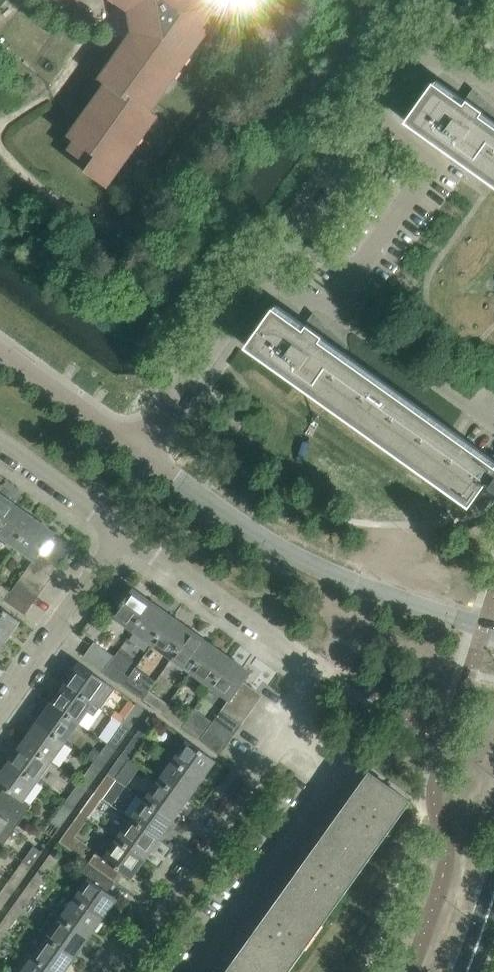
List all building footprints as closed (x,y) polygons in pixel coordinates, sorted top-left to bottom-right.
[(130,11),(133,10),(134,18),(131,18),(131,21),(134,20),(136,28),(133,28),(135,42),(132,46),(129,43),(122,43),(121,51),(115,61),(110,60),(109,69),(101,80),(104,82),(104,83),(103,91),(97,100),(92,100),(91,109),(84,118),(79,118),(78,126),(71,137),(75,140),(68,149),(88,163),(84,170),(106,185),(107,183),(105,182),(109,175),(111,177),(126,156),(124,155),(128,149),(130,150),(132,148),(130,146),(134,140),(136,142),(151,121),(149,120),(153,113),(156,115),(157,113),(137,99),(142,91),(155,101),(163,90),(161,88),(165,82),(168,84),(169,82),(167,80),(171,74),(174,76),(188,55),(186,53),(190,47),(193,49),(194,47),(192,45),(196,39),(199,41),(213,20),(211,18),(216,12),(218,14),(219,11),(206,2),(208,0),(128,0),(130,11)] [(246,10),(247,8),(244,6),(248,0),(231,0),(246,10)] [(434,83),(407,120),(493,182),(493,126),(480,116),(488,104),(487,103),(486,103),(472,93),(473,93),(471,91),(463,103),(434,83)] [(274,307),(248,344),(469,502),(472,498),(485,508),(493,495),(493,464),(320,340),(328,328),(327,327),(326,327),(312,317),(313,317),(311,316),(303,328),(274,307)] [(16,503),(0,492),(0,526),(16,503)] [(36,517),(16,503),(0,526),(0,535),(16,546),(36,517)] [(73,546),(54,533),(55,531),(36,517),(16,546),(32,558),(35,560),(41,552),(59,565),(73,546)] [(59,565),(41,552),(35,560),(32,558),(32,559),(53,574),(59,565)] [(53,574),(32,559),(25,568),(46,583),(53,574)] [(46,583),(25,568),(18,578),(39,593),(46,583)] [(39,593),(18,578),(11,588),(32,603),(39,593)] [(0,582),(0,595),(4,598),(10,589),(0,582)] [(132,629),(152,601),(133,586),(131,589),(127,586),(128,585),(127,585),(114,602),(115,603),(116,602),(120,605),(112,615),(132,629)] [(32,603),(11,588),(10,589),(4,598),(25,613),(32,603)] [(152,643),(172,615),(152,601),(132,629),(152,643)] [(21,619),(0,604),(0,634),(7,639),(21,619)] [(171,657),(192,629),(172,615),(152,643),(171,657)] [(191,671),(211,643),(192,629),(171,657),(191,671)] [(104,669),(110,660),(114,654),(94,640),(84,655),(104,669)] [(211,685),(231,657),(211,643),(191,671),(211,685)] [(251,671),(231,657),(211,685),(229,698),(230,699),(236,692),(244,681),(251,671)] [(129,674),(110,660),(104,669),(123,683),(129,674)] [(114,686),(96,673),(79,661),(74,669),(69,669),(64,675),(66,680),(65,681),(100,706),(114,686)] [(136,665),(129,674),(149,688),(156,679),(136,665)] [(149,688),(129,674),(123,683),(143,697),(149,688)] [(100,706),(65,681),(51,701),(79,721),(86,725),(100,706)] [(262,694),(244,681),(236,692),(254,705),(262,694)] [(168,702),(149,688),(143,697),(162,711),(168,702)] [(254,705),(236,692),(230,699),(229,698),(228,700),(248,714),(254,705)] [(248,714),(228,700),(221,709),(241,724),(248,714)] [(79,721),(51,701),(37,720),(65,740),(79,721)] [(136,702),(122,722),(130,728),(144,708),(136,702)] [(188,716),(168,702),(162,711),(182,725),(188,716)] [(241,724),(221,709),(214,719),(234,733),(241,724)] [(151,712),(136,732),(144,738),(159,718),(151,712)] [(207,730),(188,716),(182,725),(201,738),(207,730)] [(234,733),(214,719),(207,728),(227,743),(234,733)] [(65,740),(37,720),(23,740),(51,760),(65,740)] [(116,748),(130,728),(122,722),(108,742),(116,748)] [(207,728),(207,730),(201,738),(221,752),(227,743),(207,728)] [(130,758),(144,738),(136,732),(122,752),(130,758)] [(202,779),(216,759),(182,734),(167,754),(173,758),(202,779)] [(51,760),(23,740),(9,760),(37,780),(51,760)] [(102,767),(116,748),(108,742),(94,762),(102,767)] [(116,778),(130,758),(122,752),(108,772),(116,778)] [(188,798),(202,779),(173,758),(159,778),(188,798)] [(9,760),(0,772),(0,783),(4,786),(0,793),(0,798),(23,815),(31,804),(23,799),(37,780),(9,760)] [(88,787),(102,767),(94,762),(80,781),(88,787)] [(345,805),(327,830),(367,858),(409,799),(370,771),(352,796),(350,795),(344,805),(345,805)] [(102,797),(116,778),(108,772),(94,791),(102,797)] [(174,818),(188,798),(159,778),(145,797),(174,818)] [(74,806),(88,787),(80,781),(66,800),(74,806)] [(89,816),(102,797),(94,791),(81,811),(89,816)] [(160,838),(174,818),(145,797),(131,817),(160,838)] [(0,798),(0,842),(3,844),(23,815),(0,798)] [(60,826),(74,806),(66,800),(52,821),(60,826)] [(78,831),(89,816),(81,811),(70,825),(78,831)] [(146,857),(160,838),(131,817),(117,836),(146,857)] [(67,830),(59,840),(80,855),(87,844),(75,836),(67,830)] [(325,917),(367,858),(327,830),(310,855),(308,854),(302,863),(303,864),(285,889),(325,917)] [(131,877),(146,857),(117,836),(103,856),(96,850),(88,861),(115,880),(122,870),(131,877)] [(42,850),(34,845),(23,860),(31,866),(42,850)] [(52,851),(38,871),(46,876),(60,857),(52,851)] [(18,885),(31,866),(23,860),(10,879),(18,885)] [(108,890),(115,880),(88,861),(81,872),(88,877),(75,896),(103,917),(117,897),(108,890)] [(32,895),(46,876),(38,871),(24,890),(32,895)] [(18,885),(10,879),(0,893),(0,902),(3,905),(18,885)] [(325,917),(285,889),(268,913),(267,912),(260,922),(261,923),(244,947),(278,971),(286,971),(325,917)] [(18,915),(32,895),(24,890),(10,909),(18,915)] [(89,936),(103,917),(75,896),(61,916),(89,936)] [(18,915),(10,909),(0,923),(0,931),(4,934),(18,915)] [(75,956),(89,936),(61,916),(47,935),(75,956)] [(75,956),(47,935),(33,955),(57,971),(64,971),(75,956)] [(244,947),(226,971),(225,971),(224,971),(278,971),(244,947)] [(33,955),(28,952),(14,971),(15,971),(57,971),(33,955)]
